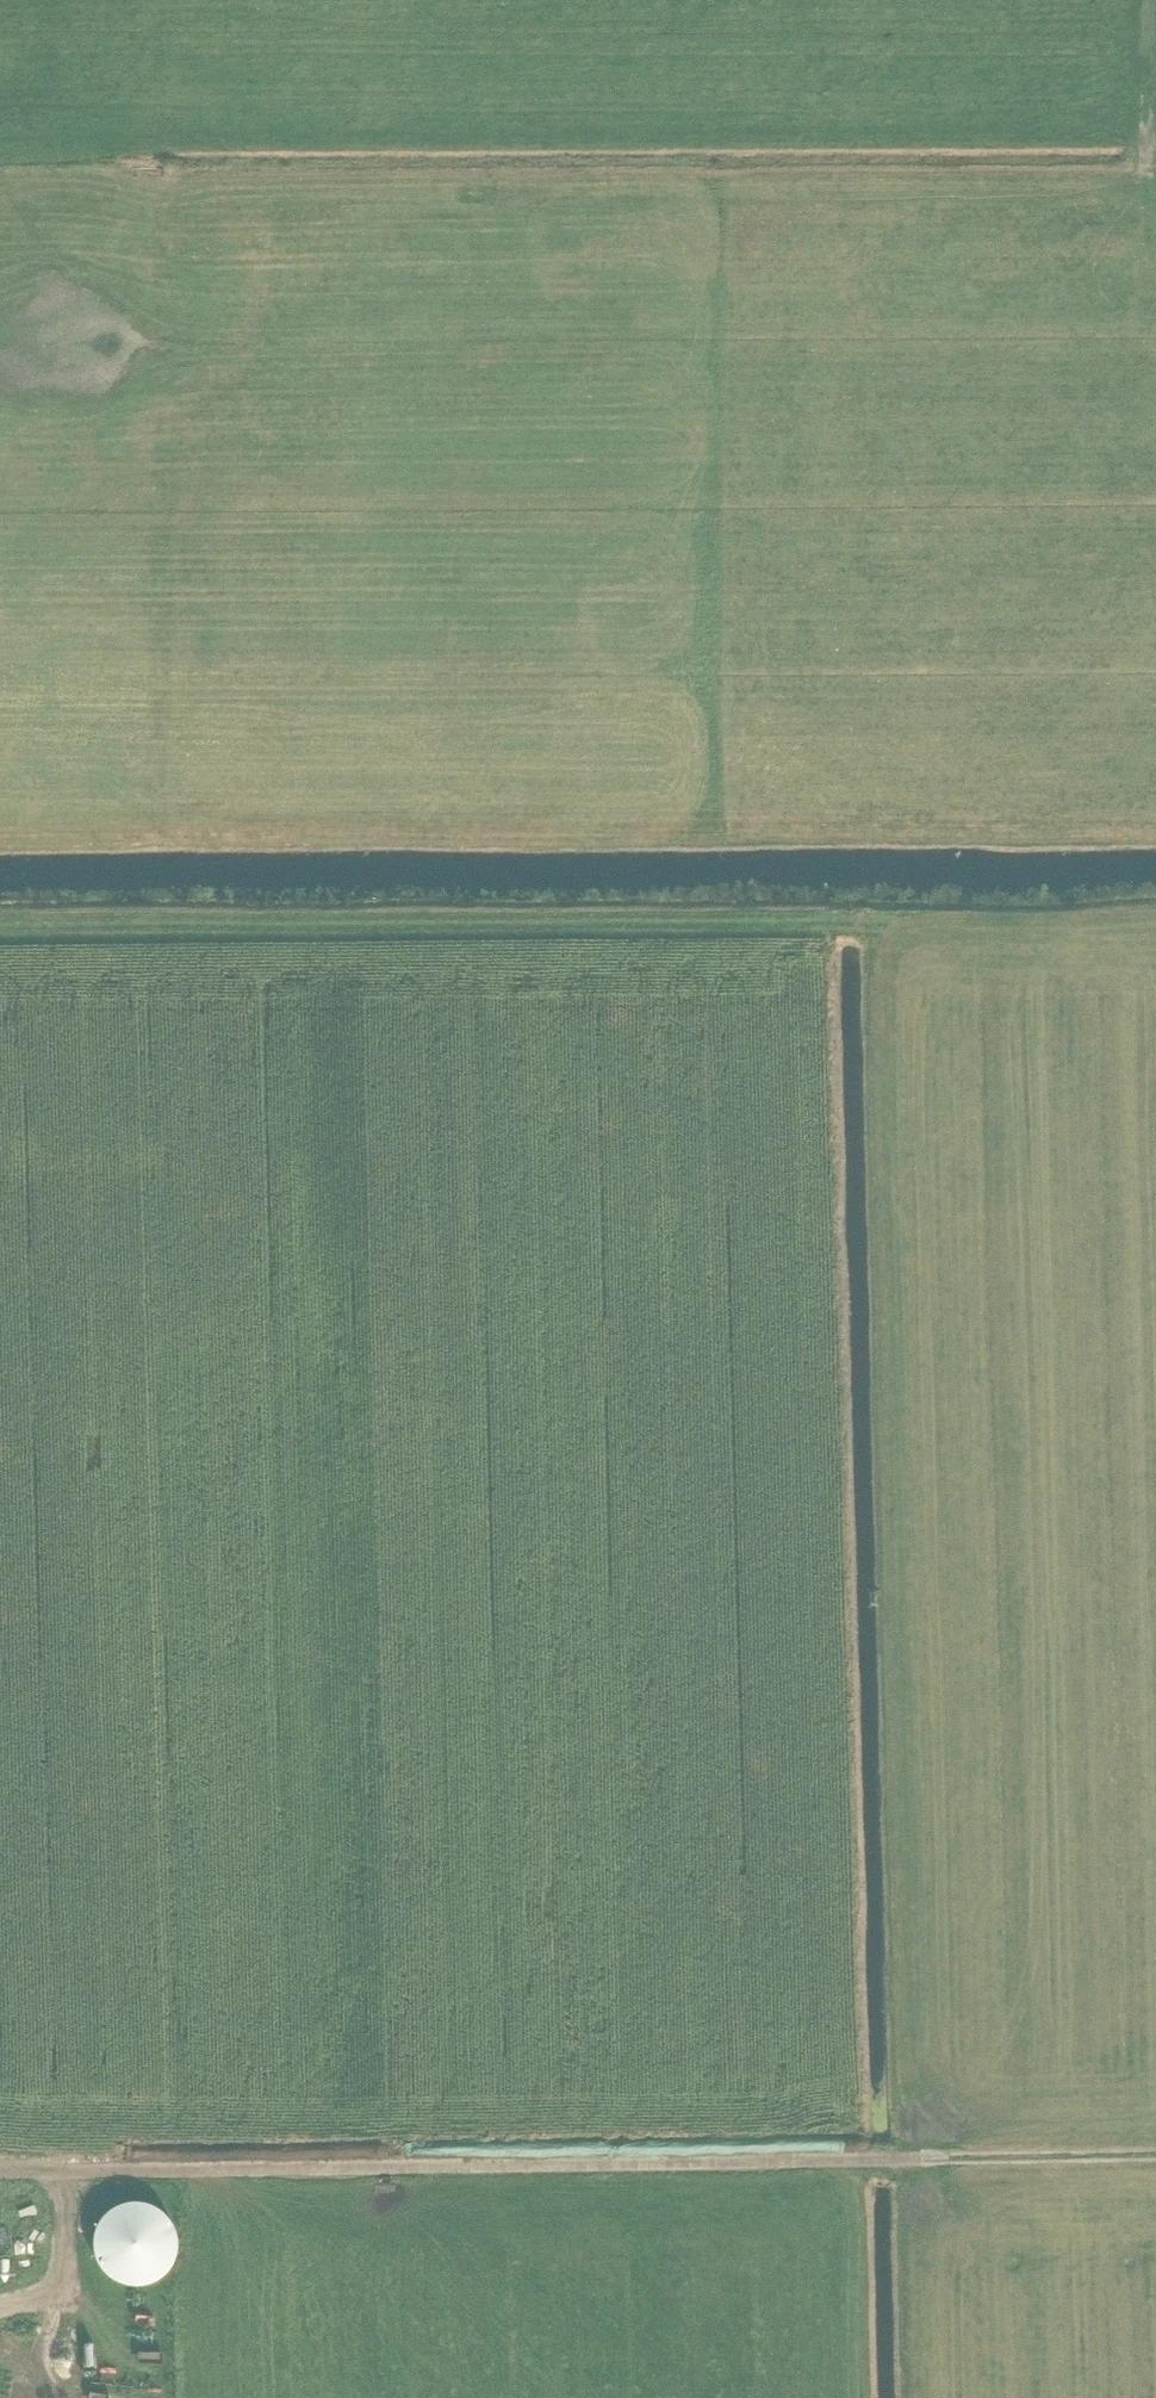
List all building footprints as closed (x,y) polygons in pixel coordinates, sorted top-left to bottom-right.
[(93,2231),(92,2246),(95,2258),(102,2269),(111,2277),(122,2283),(135,2285),(147,2283),(158,2278),(168,2271),(175,2261),(179,2249),(179,2234),(174,2220),(165,2208),(152,2200),(137,2197),(122,2199),(109,2206),(99,2217),(93,2231)]
